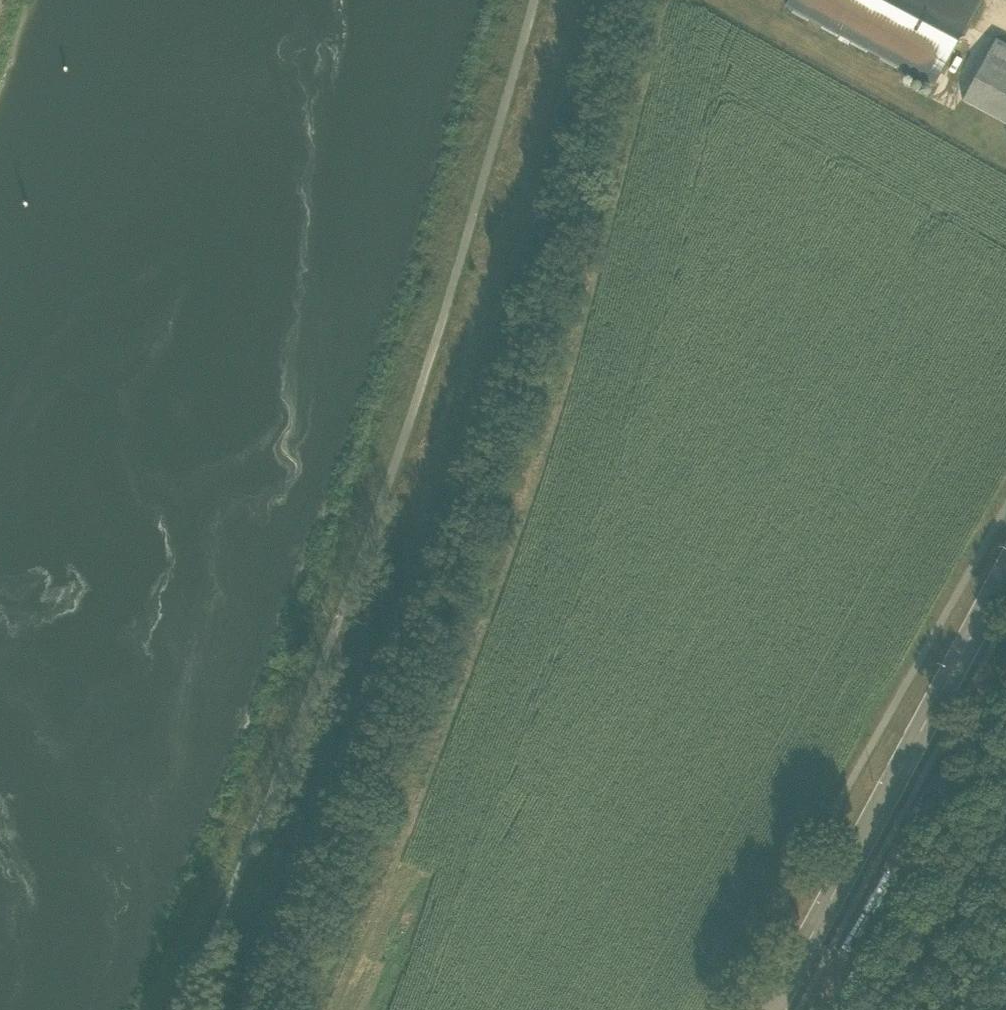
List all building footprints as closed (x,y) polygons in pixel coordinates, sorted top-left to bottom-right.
[(785,6),(934,86),(980,0),(789,0),(785,6)] [(997,40),(963,103),(1005,125),(1005,45),(997,40)]
